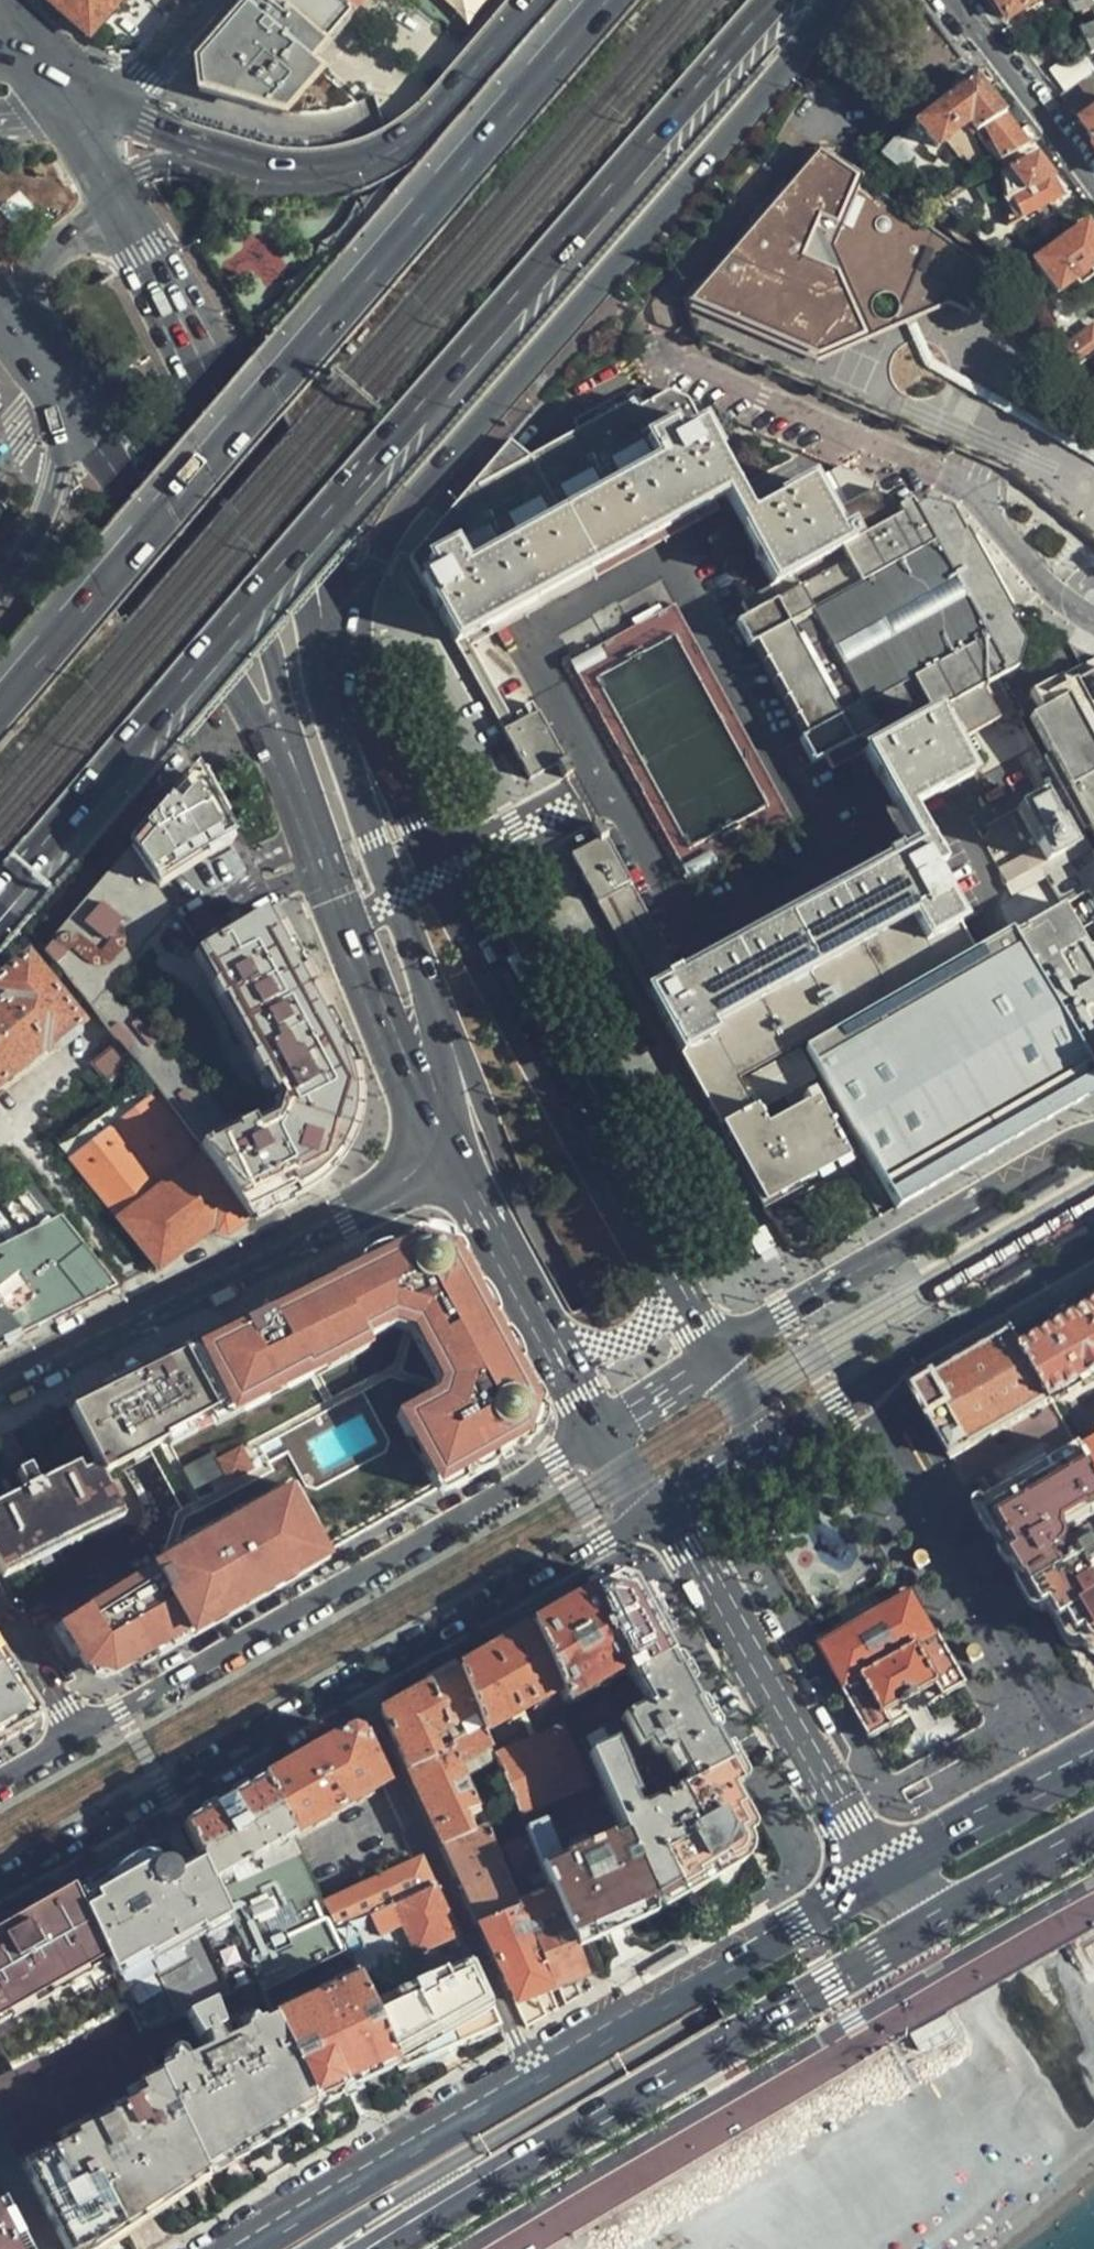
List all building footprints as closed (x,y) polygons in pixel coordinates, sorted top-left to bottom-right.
[(87,40),(122,0),(42,0),(87,40)] [(347,23),(367,0),(321,0),(347,23)] [(487,0),(444,0),(468,21),(487,0)] [(1004,22),(1038,0),(990,0),(1004,22)] [(1070,2),(1065,4),(1071,16),(1076,14),(1079,19),(1088,14),(1087,10),(1091,9),(1093,15),(1093,0),(1070,0),(1070,2)] [(1080,35),(1090,58),(1093,56),(1093,29),(1080,35)] [(1093,73),(1059,97),(1093,146),(1093,75),(1093,73)] [(1003,117),(974,78),(941,103),(916,124),(938,150),(965,124),(975,136),(981,132),(1003,117)] [(1027,149),(1003,117),(981,132),(1002,165),(1027,149)] [(1065,392),(1080,363),(1093,350),(1093,327),(1091,324),(1075,336),(818,149),(682,310),(694,337),(990,471),(1087,548),(1093,553),(1093,414),(1065,392)] [(1049,179),(1034,159),(1011,175),(1024,194),(1009,201),(1020,222),(1060,201),(1049,179)] [(1086,228),(1035,267),(1058,298),(1093,272),(1093,239),(1086,228)] [(710,447),(685,402),(666,395),(638,411),(633,403),(526,463),(517,452),(509,443),(409,562),(435,611),(530,782),(559,766),(565,778),(574,773),(539,709),(516,722),(471,643),(726,502),(738,525),(774,589),(743,606),(751,621),(738,628),(751,651),(757,648),(807,738),(802,742),(814,766),(827,760),(834,773),(865,757),(900,821),(916,849),(678,978),(604,841),(569,860),(662,1029),(760,1208),(849,1159),(827,1118),(819,1122),(822,1129),(787,1148),(747,1074),(972,952),(935,884),(946,879),(912,816),(973,780),(956,750),(1001,724),(983,692),(1015,675),(1022,650),(1009,625),(1013,622),(989,578),(966,534),(961,535),(949,515),(923,507),(911,514),(906,508),(888,517),(875,494),(875,487),(845,473),(839,470),(828,476),(846,509),(830,518),(811,485),(778,502),(750,519),(710,447)] [(1028,699),(1034,710),(1090,679),(1093,678),(1093,661),(1028,699)] [(1090,679),(1034,710),(1039,719),(1028,725),(1093,840),(1093,678),(1090,679)] [(146,879),(224,831),(211,806),(195,778),(131,857),(146,879)] [(1068,853),(1037,800),(1013,813),(1044,866),(1068,853)] [(280,932),(266,907),(196,948),(180,926),(131,956),(121,943),(170,913),(146,879),(131,857),(54,951),(156,1092),(249,1221),(277,1208),(298,1197),(319,1182),(325,1175),(343,1150),(352,1133),(353,1130),(354,1128),(355,1125),(355,1123),(356,1121),(357,1118),(357,1116),(358,1113),(358,1111),(358,1108),(359,1106),(359,1103),(359,1101),(359,1098),(359,1096),(359,1094),(359,1091),(357,1075),(280,932)] [(1093,1095),(1093,963),(1062,909),(975,957),(806,1055),(894,1211),(1093,1095)] [(131,956),(180,926),(170,913),(121,943),(131,956)] [(47,1059),(50,1061),(85,1033),(33,965),(27,964),(0,985),(0,995),(6,1004),(0,1008),(0,1093),(47,1059)] [(112,1082),(122,1095),(142,1078),(132,1067),(112,1082)] [(221,1236),(249,1221),(156,1092),(70,1161),(154,1269),(184,1253),(180,1248),(195,1237),(204,1231),(209,1238),(221,1236)] [(18,1336),(68,1311),(113,1288),(33,1185),(0,1211),(0,1313),(15,1332),(18,1336)] [(177,1348),(67,1402),(99,1463),(102,1470),(110,1466),(157,1443),(160,1449),(176,1441),(172,1435),(202,1421),(220,1411),(223,1410),(244,1400),(245,1401),(317,1365),(320,1370),(381,1340),(378,1335),(403,1324),(429,1329),(457,1384),(448,1398),(413,1416),(424,1438),(438,1466),(443,1478),(434,1483),(328,1544),(319,1549),(288,1493),(278,1499),(248,1516),(228,1528),(205,1541),(168,1562),(160,1566),(147,1574),(133,1582),(118,1590),(58,1625),(86,1668),(111,1676),(188,1632),(398,1513),(532,1436),(535,1422),(538,1409),(445,1239),(418,1230),(391,1243),(242,1316),(177,1348)] [(761,1232),(744,1241),(753,1258),(770,1248),(761,1232)] [(1019,1351),(1048,1402),(1049,1405),(1093,1379),(1093,1308),(1070,1322),(1019,1351)] [(15,1332),(0,1313),(0,1344),(15,1332)] [(378,1335),(381,1340),(403,1329),(416,1334),(426,1339),(447,1381),(441,1391),(404,1409),(402,1417),(411,1436),(421,1440),(424,1438),(413,1416),(448,1398),(457,1384),(429,1329),(403,1324),(378,1335)] [(207,1429),(177,1444),(176,1441),(160,1449),(188,1504),(184,1507),(163,1553),(200,1532),(205,1541),(228,1528),(224,1521),(243,1509),(248,1516),(278,1499),(274,1492),(290,1483),(294,1483),(328,1544),(434,1483),(428,1470),(438,1466),(424,1438),(421,1440),(411,1436),(402,1417),(404,1409),(441,1391),(447,1381),(426,1339),(416,1334),(403,1329),(381,1340),(384,1346),(323,1376),(322,1375),(249,1411),(245,1401),(244,1400),(223,1410),(227,1419),(224,1420),(220,1411),(202,1421),(207,1429)] [(1019,1351),(1009,1334),(957,1364),(923,1383),(909,1391),(917,1404),(948,1460),(1048,1402),(1019,1351)] [(317,1365),(245,1401),(249,1411),(322,1375),(323,1376),(384,1346),(381,1340),(320,1370),(317,1365)] [(172,1435),(176,1441),(177,1444),(207,1429),(202,1421),(172,1435)] [(1076,1452),(1093,1483),(1093,1442),(1076,1452)] [(157,1443),(110,1466),(113,1472),(160,1449),(157,1443)] [(1026,1596),(1030,1594),(1040,1613),(1047,1609),(1056,1625),(1063,1621),(1071,1617),(1086,1642),(1089,1645),(1092,1647),(1093,1648),(1093,1483),(1076,1452),(976,1508),(1026,1596)] [(3,1577),(125,1515),(102,1470),(99,1463),(85,1470),(45,1491),(40,1482),(27,1455),(15,1462),(2,1468),(16,1494),(20,1503),(0,1514),(0,1572),(3,1577)] [(45,1491),(85,1470),(80,1461),(40,1482),(45,1491)] [(434,1483),(443,1478),(438,1466),(428,1470),(434,1483)] [(288,1493),(319,1549),(328,1544),(294,1483),(290,1483),(274,1492),(278,1499),(288,1493)] [(20,1503),(16,1494),(0,1502),(0,1514),(20,1503)] [(228,1528),(248,1516),(243,1509),(224,1521),(228,1528)] [(163,1553),(168,1562),(205,1541),(200,1532),(163,1553)] [(130,1577),(133,1582),(147,1574),(144,1568),(130,1577)] [(601,1588),(591,1593),(624,1665),(629,1675),(668,1652),(635,1589),(609,1583),(601,1588)] [(829,1630),(811,1640),(838,1687),(835,1689),(865,1741),(919,1710),(963,1685),(934,1634),(930,1636),(902,1587),(886,1597),(881,1590),(825,1622),(829,1630)] [(624,1665),(591,1593),(565,1608),(532,1627),(560,1690),(564,1699),(624,1665)] [(560,1690),(532,1627),(498,1647),(460,1669),(477,1712),(483,1726),(486,1732),(512,1717),(520,1713),(560,1690)] [(0,1638),(0,1658),(1,1660),(10,1654),(0,1638)] [(738,1782),(668,1652),(629,1675),(641,1703),(581,1737),(606,1796),(622,1830),(653,1900),(736,1852),(742,1840),(736,1828),(743,1823),(726,1790),(732,1786),(738,1782)] [(30,1722),(26,1699),(1,1660),(0,1658),(0,1740),(30,1722)] [(443,1678),(427,1687),(445,1730),(477,1712),(460,1669),(443,1678)] [(379,1715),(406,1771),(438,1756),(434,1746),(432,1741),(445,1730),(427,1687),(404,1700),(379,1715)] [(483,1726),(477,1712),(445,1730),(448,1737),(451,1744),(483,1726)] [(532,1741),(520,1713),(512,1717),(523,1744),(532,1741)] [(464,1777),(497,1760),(496,1756),(486,1732),(483,1726),(451,1744),(453,1748),(464,1777)] [(497,1760),(520,1814),(584,1786),(560,1729),(532,1741),(523,1744),(496,1756),(497,1760)] [(448,1737),(445,1730),(432,1741),(434,1746),(448,1737)] [(312,1753),(266,1779),(292,1835),(381,1782),(360,1740),(342,1736),(312,1753)] [(438,1756),(406,1771),(421,1801),(435,1831),(443,1847),(472,1834),(464,1814),(477,1808),(464,1777),(453,1748),(438,1756)] [(292,1835),(266,1779),(228,1800),(181,1826),(196,1857),(209,1882),(292,1835)] [(622,1830),(606,1796),(542,1823),(557,1859),(622,1830)] [(609,1921),(653,1900),(622,1830),(557,1859),(542,1823),(526,1830),(528,1836),(539,1862),(551,1892),(571,1938),(609,1921)] [(472,1834),(443,1847),(461,1885),(479,1922),(517,1905),(486,1828),(472,1834)] [(323,1903),(292,1835),(209,1882),(226,1920),(257,1983),(260,1989),(344,1949),(335,1928),(323,1903)] [(528,1836),(504,1846),(514,1872),(539,1862),(528,1836)] [(151,1843),(69,1889),(105,1965),(109,1973),(149,1951),(152,1955),(205,1927),(206,1930),(226,1920),(209,1882),(196,1857),(173,1870),(169,1863),(165,1862),(162,1861),(154,1866),(150,1861),(155,1850),(151,1843)] [(335,1928),(432,1885),(425,1873),(419,1860),(323,1903),(335,1928)] [(517,1878),(527,1902),(539,1897),(532,1882),(529,1883),(526,1874),(517,1878)] [(358,1979),(455,1934),(432,1885),(335,1928),(344,1949),(356,1975),(358,1979)] [(0,1930),(0,2026),(105,1965),(69,1889),(9,1924),(0,1930)] [(532,1942),(552,1987),(572,1978),(585,1973),(571,1938),(551,1892),(539,1897),(527,1902),(518,1905),(527,1928),(535,1924),(542,1938),(532,1942)] [(517,1905),(479,1922),(518,2003),(538,1993),(552,1987),(532,1942),(527,1928),(518,1905),(517,1905)] [(210,2006),(257,1983),(226,1920),(206,1930),(205,1927),(152,1955),(149,1951),(109,1973),(126,2008),(141,2039),(184,2017),(210,2006)] [(450,2046),(499,2024),(470,1964),(428,1983),(426,1979),(413,1985),(415,1989),(372,2008),(373,2011),(378,2022),(394,2058),(400,2070),(450,2046)] [(0,2026),(0,2052),(11,2072),(126,2008),(109,1973),(105,1965),(0,2026)] [(296,2062),(315,2104),(345,2090),(341,2083),(356,2076),(394,2058),(378,2022),(365,2028),(360,2018),(373,2011),(372,2008),(358,1979),(356,1975),(333,1985),(335,1989),(274,2018),(291,2053),(310,2044),(311,2049),(307,2052),(309,2055),(296,2062)] [(263,2137),(315,2104),(296,2062),(291,2053),(274,2018),(258,2026),(248,2031),(237,2035),(227,2041),(218,2022),(210,2006),(184,2017),(205,2051),(185,2061),(175,2066),(158,2074),(206,2174),(263,2137)] [(248,2031),(258,2026),(249,2007),(239,2012),(248,2031)] [(158,2074),(141,2039),(126,2008),(11,2072),(0,2078),(0,2129),(3,2135),(21,2167),(79,2135),(77,2130),(119,2107),(116,2103),(137,2092),(133,2086),(158,2074)] [(228,2017),(218,2022),(227,2041),(237,2035),(228,2017)] [(166,2047),(175,2066),(185,2061),(176,2042),(166,2047)] [(206,2174),(158,2074),(133,2086),(137,2092),(116,2103),(119,2107),(77,2130),(79,2135),(21,2167),(66,2248),(88,2248),(133,2220),(206,2174)] [(0,2206),(0,2248),(23,2248),(0,2206)]
